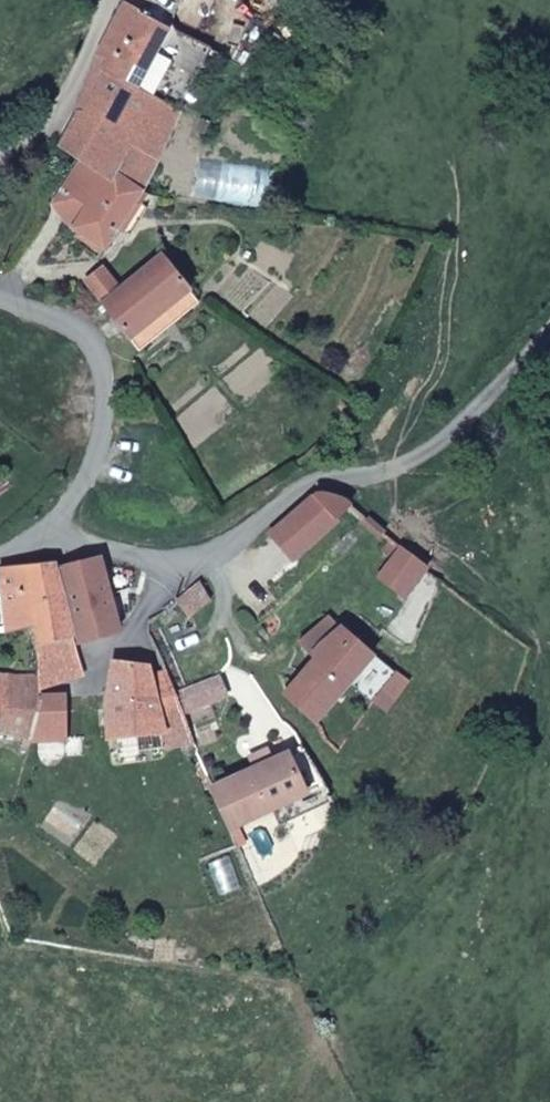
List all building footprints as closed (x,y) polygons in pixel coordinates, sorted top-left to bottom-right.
[(159,100),(139,87),(168,27),(136,10),(137,6),(133,0),(127,0),(97,53),(106,64),(63,151),(80,159),(95,165),(143,188),(163,149),(141,137),(159,100)] [(182,104),(211,50),(183,36),(176,51),(187,58),(168,96),(182,104)] [(163,149),(181,113),(159,100),(141,137),(163,149)] [(81,193),(95,165),(80,159),(67,186),(81,193)] [(106,241),(143,188),(95,165),(81,193),(68,219),(106,241)] [(136,340),(197,295),(157,253),(119,286),(103,301),(136,340)] [(103,301),(119,286),(104,266),(86,279),(103,301)] [(142,355),(204,305),(197,295),(136,340),(142,355)] [(282,574),(349,504),(340,497),(323,497),(278,531),(260,552),(282,574)] [(438,577),(400,547),(384,567),(408,586),(423,599),(438,577)] [(126,626),(102,556),(57,569),(80,636),(82,642),(126,626)] [(57,569),(0,571),(0,634),(6,632),(32,629),(36,643),(36,651),(80,636),(57,569)] [(411,614),(423,599),(408,586),(396,601),(411,614)] [(315,730),(373,651),(350,632),(290,708),(315,730)] [(82,642),(80,636),(36,651),(41,691),(79,680),(73,662),(87,657),(82,642)] [(169,734),(158,691),(153,675),(118,672),(108,703),(118,745),(124,769),(141,765),(135,743),(164,735),(168,750),(196,744),(191,730),(169,734)] [(218,692),(211,674),(173,688),(183,709),(218,692)] [(191,730),(183,709),(173,688),(158,691),(169,734),(191,730)] [(29,698),(0,697),(0,735),(28,736),(29,698)] [(69,739),(67,698),(29,698),(28,736),(69,739)] [(273,810),(280,827),(331,805),(327,795),(304,805),(301,798),(308,796),(289,755),(273,762),(268,751),(251,758),(256,769),(215,785),(232,828),(273,810)]
